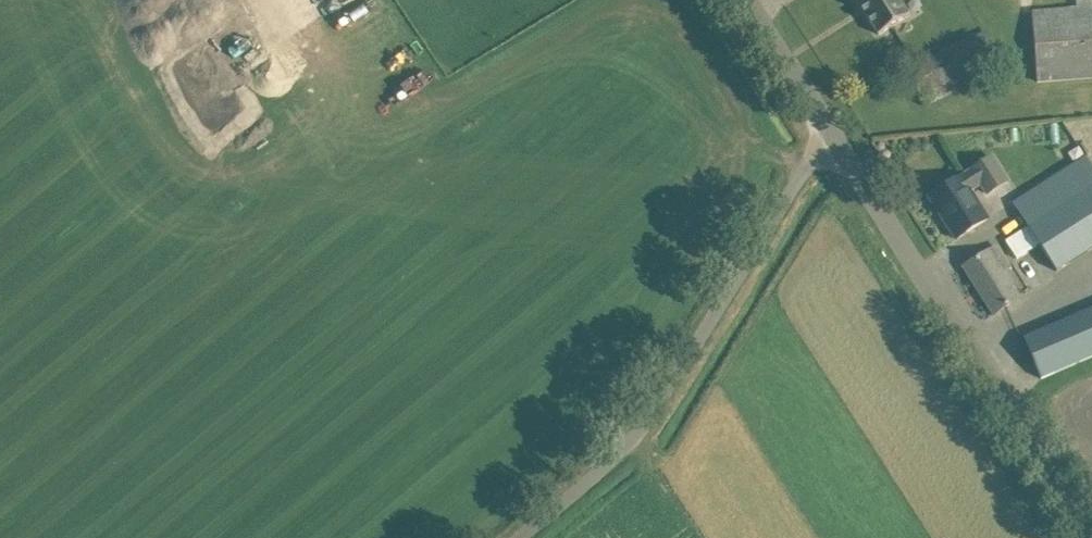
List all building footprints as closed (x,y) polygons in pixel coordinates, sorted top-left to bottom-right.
[(879,35),(910,15),(900,0),(857,0),(879,35)] [(1032,10),(1037,80),(1091,76),(1091,5),(1032,10)] [(929,197),(956,239),(987,220),(970,192),(979,186),(986,197),(1010,182),(993,156),(929,197)] [(1088,156),(1013,204),(1028,227),(1006,240),(1017,258),(1039,244),(1056,271),(1091,248),(1091,162),(1088,156)] [(964,267),(994,315),(1020,298),(1001,268),(1006,264),(996,247),(964,267)] [(1041,379),(1091,357),(1091,309),(1024,338),(1041,379)]
